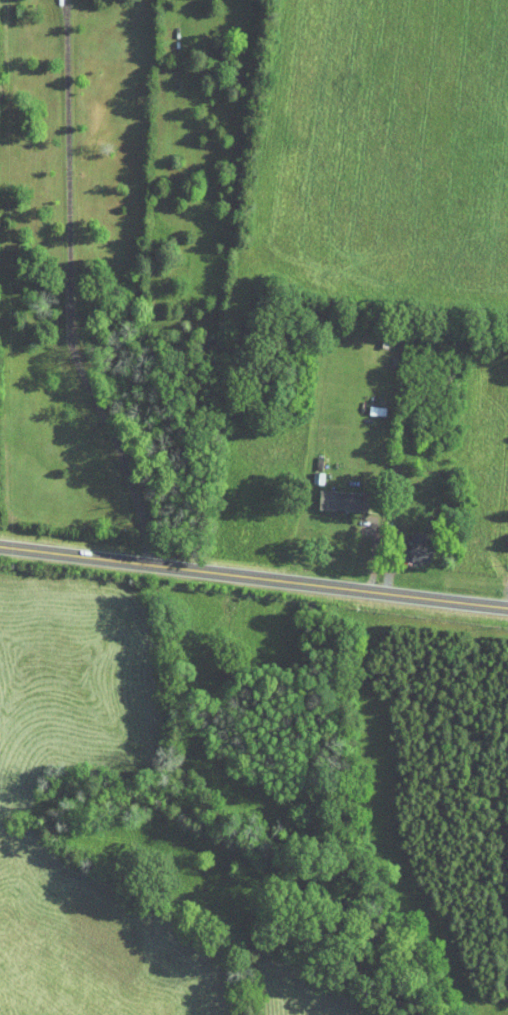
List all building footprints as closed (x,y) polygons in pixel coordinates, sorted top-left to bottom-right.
[(308,503),(362,504),(363,486),(309,484),(308,503)] [(421,555),(421,529),(400,528),(400,555),(421,555)]
